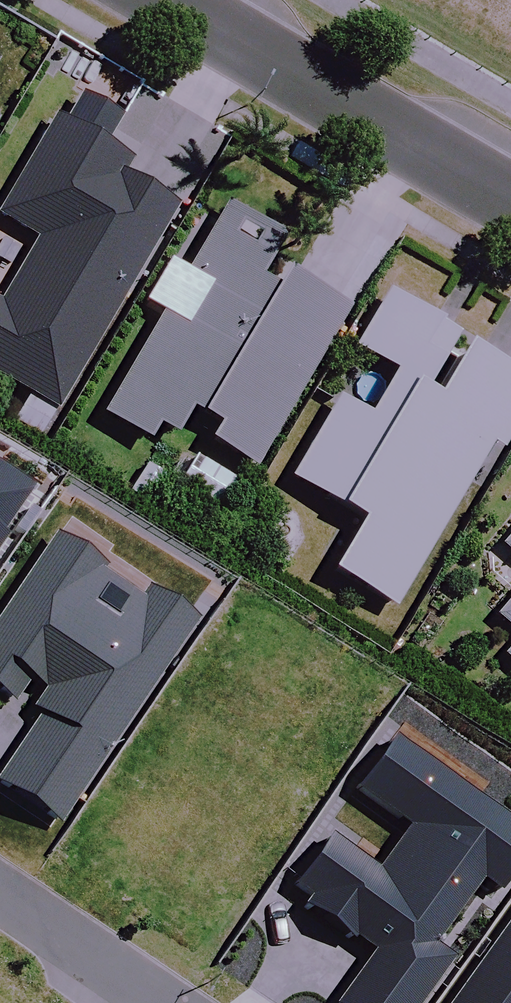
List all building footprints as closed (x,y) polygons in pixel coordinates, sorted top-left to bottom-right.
[(81,101),(66,125),(56,119),(0,214),(0,223),(37,244),(3,301),(0,300),(0,376),(57,410),(175,210),(125,181),(133,168),(106,153),(122,125),(81,101)] [(251,470),(343,314),(283,278),(277,288),(259,277),(279,242),(226,210),(103,419),(145,444),(154,428),(172,438),(186,413),(214,429),(206,444),(251,470)] [(383,295),(350,351),(392,376),(367,420),(334,401),(287,482),(357,523),(327,574),(390,610),(487,446),(497,452),(510,429),(510,370),(452,336),(383,295)] [(54,412),(28,398),(15,421),(40,435),(54,412)] [(27,494),(0,475),(0,533),(27,494)] [(496,549),(510,561),(510,530),(496,549)] [(0,619),(0,692),(13,701),(28,679),(47,691),(32,714),(39,719),(0,777),(0,785),(59,824),(195,623),(147,591),(139,602),(51,543),(0,619)] [(494,619),(510,633),(510,598),(494,619)] [(500,659),(510,667),(510,646),(500,659)] [(393,740),(357,789),(411,828),(380,871),(333,837),(295,889),(312,901),(308,907),(352,939),(355,936),(376,951),(337,1002),(418,1002),(450,960),(432,947),(482,879),(500,892),(510,877),(510,826),(393,740)] [(449,1002),(510,1002),(510,919),(449,1002)]
